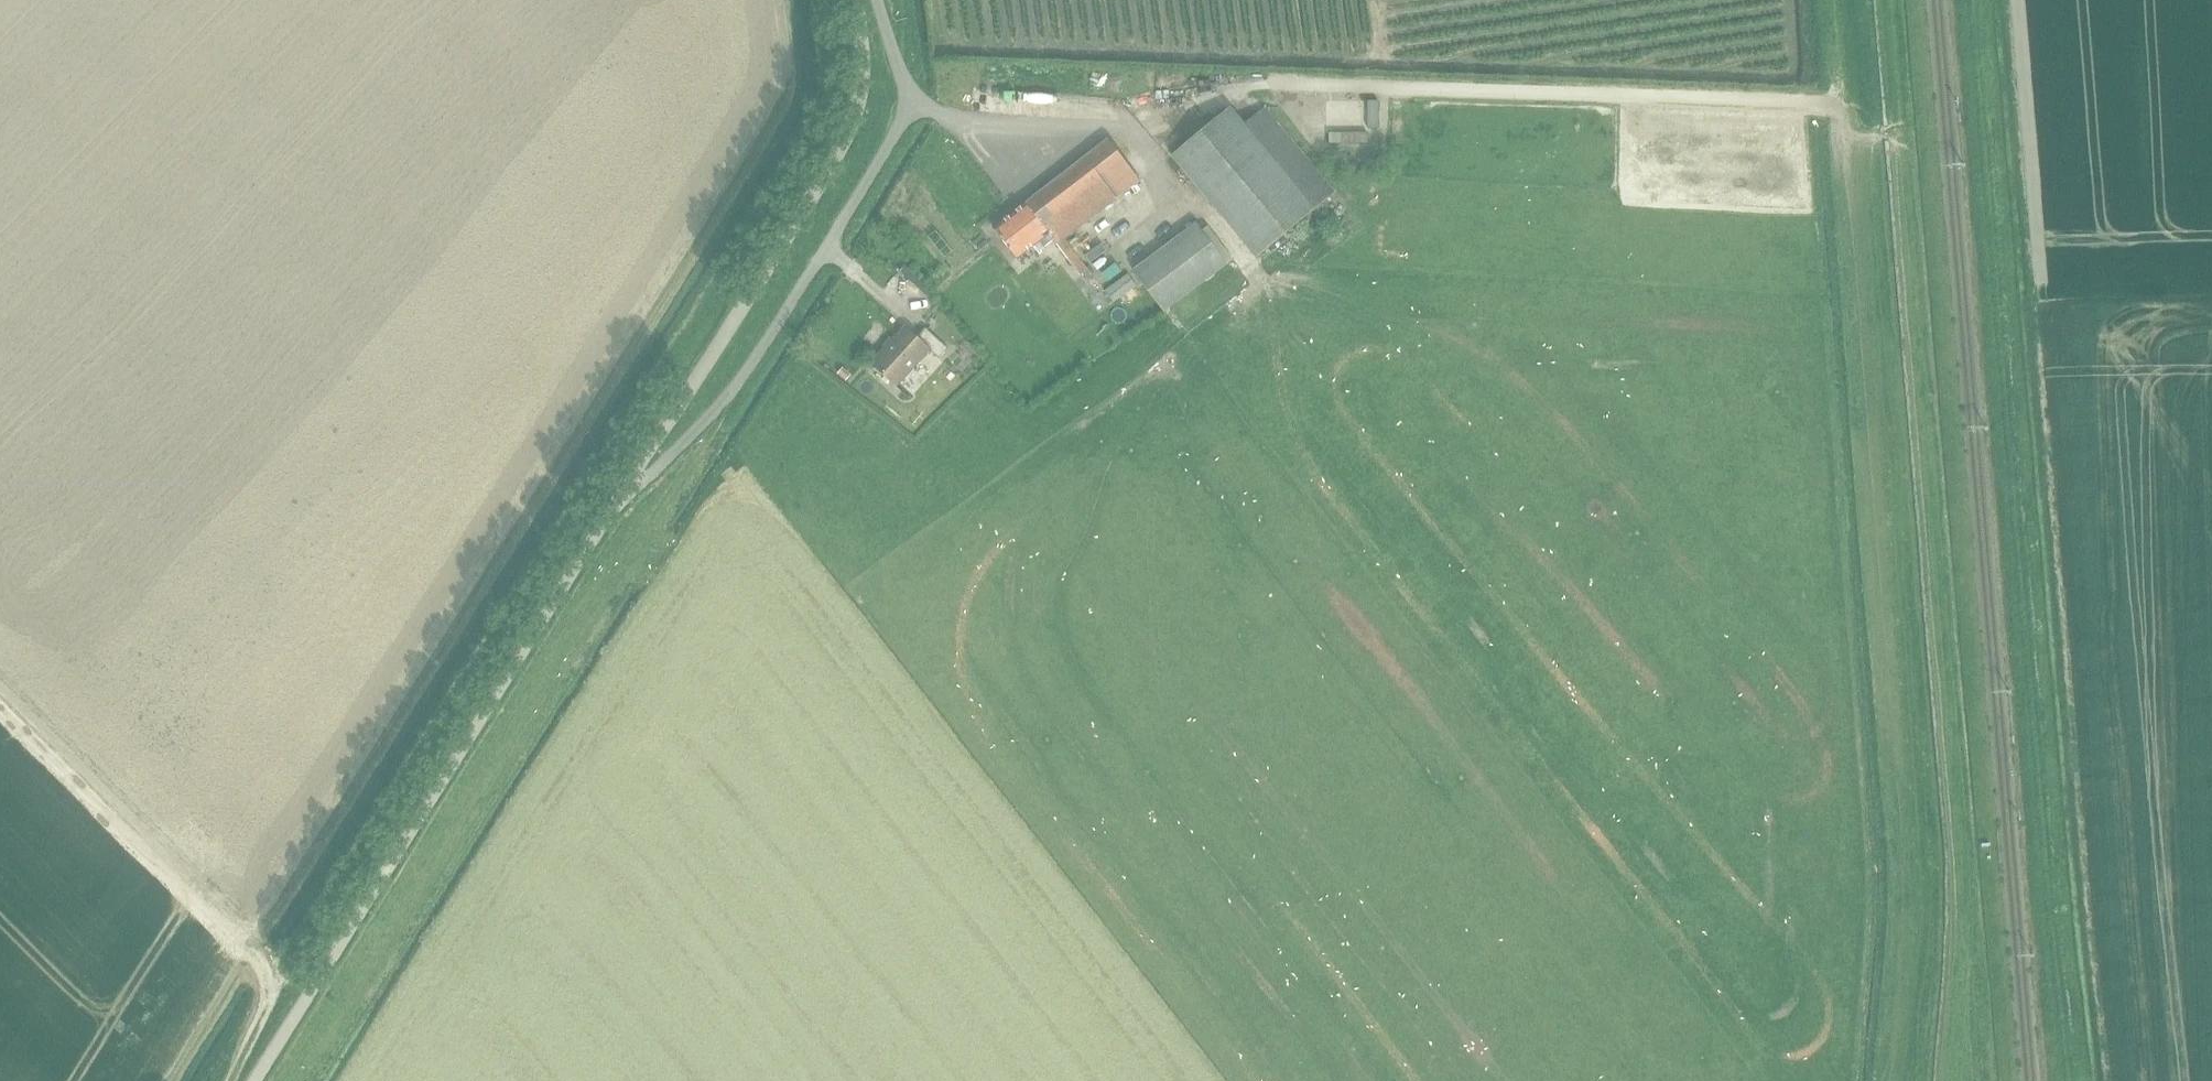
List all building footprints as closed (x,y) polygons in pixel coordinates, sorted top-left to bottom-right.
[(1345,124),(1364,124),(1364,95),(1326,96),(1326,118),(1345,118),(1345,124)] [(1265,106),(1243,124),(1228,106),(1170,155),(1255,257),(1335,191),(1265,106)] [(1362,137),(1362,126),(1329,126),(1330,138),(1362,137)] [(1064,238),(1139,179),(1107,139),(993,228),(1016,258),(1038,241),(1043,247),(1053,240),(1080,275),(1088,269),(1064,238)] [(1163,314),(1227,266),(1195,223),(1131,271),(1163,314)] [(1113,302),(1134,286),(1125,274),(1103,290),(1113,302)] [(916,337),(904,326),(871,362),(896,386),(930,350),(939,358),(948,348),(925,327),(916,337)]
